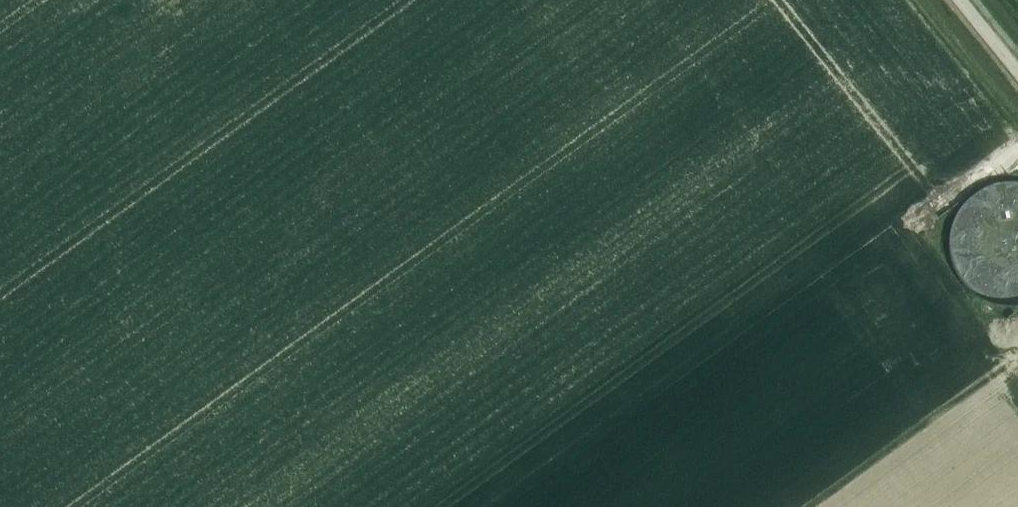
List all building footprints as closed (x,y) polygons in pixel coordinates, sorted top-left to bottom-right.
[(1011,272),(1017,269),(1017,186),(988,196),(1011,272)]
